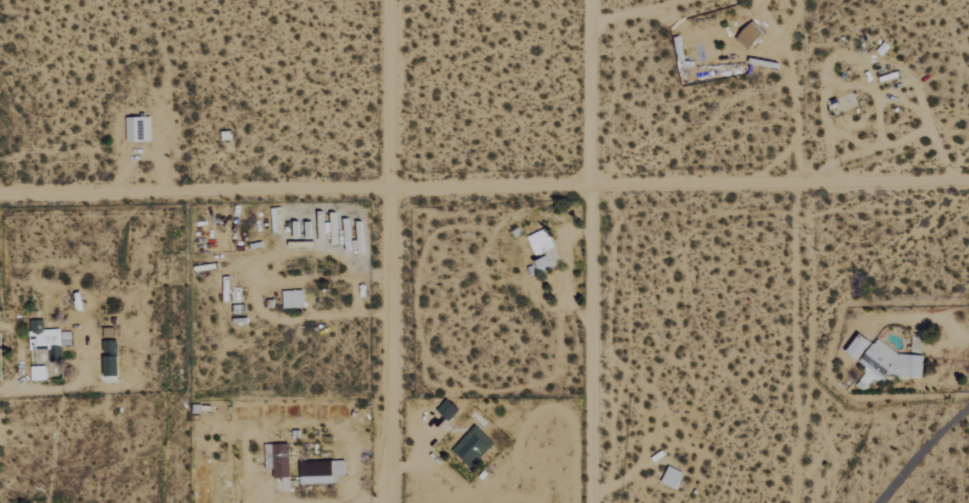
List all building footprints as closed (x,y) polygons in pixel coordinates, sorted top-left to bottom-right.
[(528,237),(536,255),(556,247),(548,228),(528,237)] [(284,309),(304,308),(304,290),(284,291),(284,309)] [(31,320),(32,381),(48,381),(47,363),(63,362),(62,349),(61,349),(61,329),(45,330),(45,320),(31,320)] [(874,343),(863,334),(848,352),(859,361),(874,343)] [(120,377),(119,341),(103,341),(103,354),(104,354),(105,377),(120,377)] [(924,378),(926,353),(867,348),(864,381),(887,383),(888,375),(924,378)] [(451,451),(471,469),(495,444),(476,425),(451,451)] [(264,445),(265,469),(273,469),(273,478),(290,477),(289,444),(264,445)] [(346,461),(300,462),(301,484),(333,483),(333,476),(346,475),(346,461)] [(662,483),(677,490),(685,474),(670,467),(662,483)]
